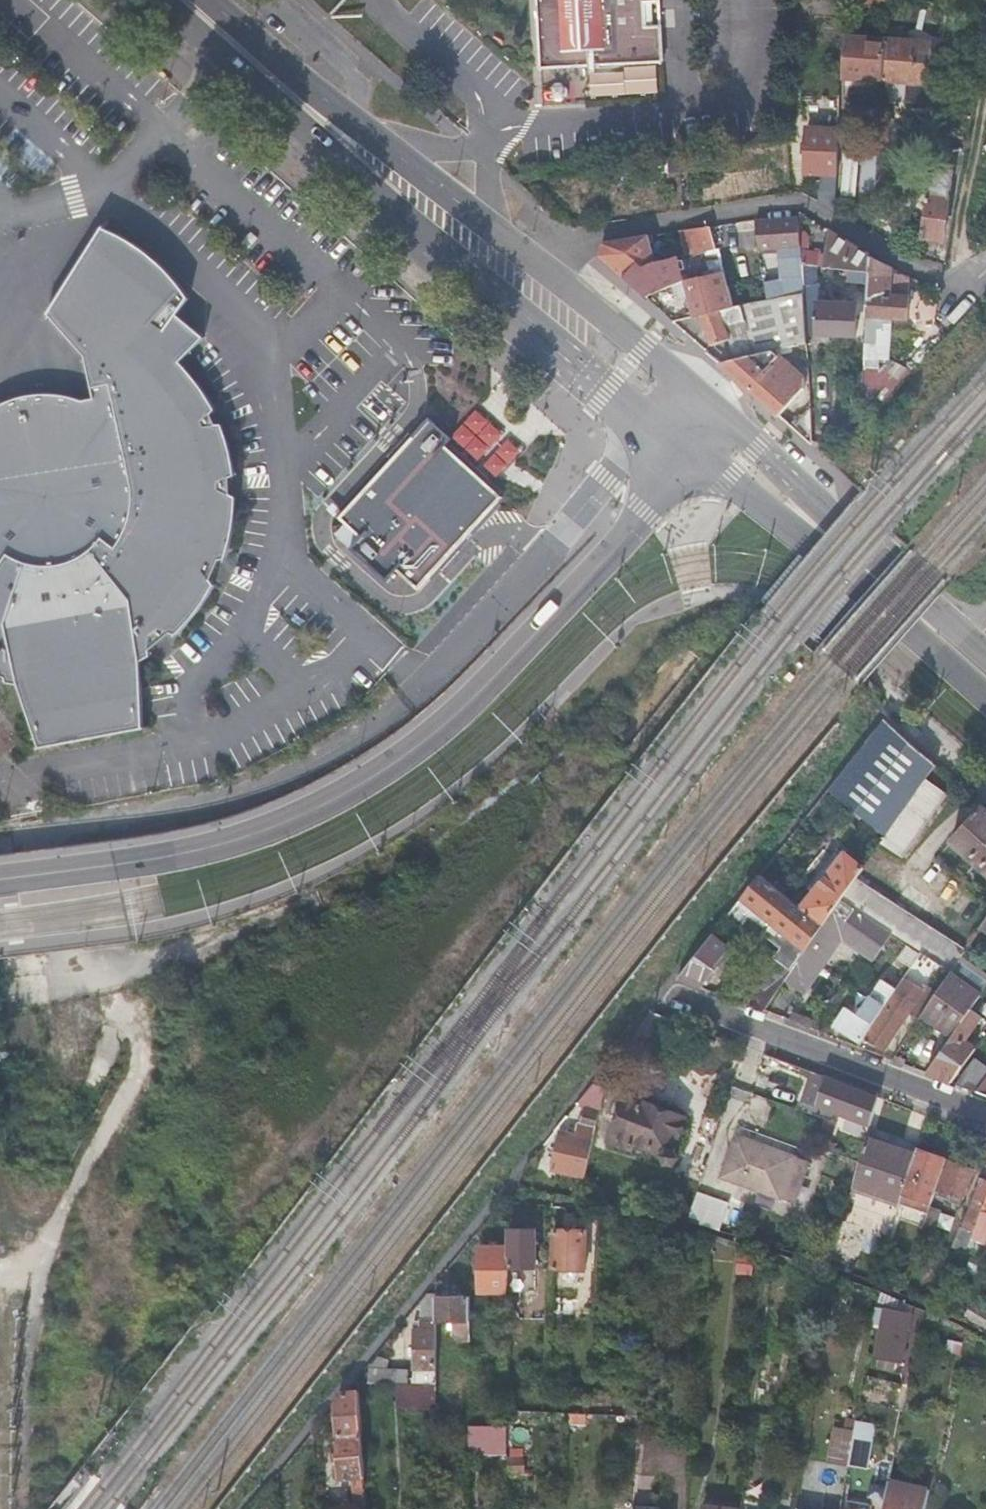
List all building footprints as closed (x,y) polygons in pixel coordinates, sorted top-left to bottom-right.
[(541,68),(663,60),(661,24),(646,24),(644,2),(659,1),(659,0),(537,0),(541,68)] [(938,4),(966,8),(967,0),(938,0),(938,4)] [(843,77),(882,80),(885,39),(845,36),(843,77)] [(885,39),(882,80),(920,82),(931,83),(933,42),(885,39)] [(836,210),(838,124),(833,124),(833,128),(808,127),(806,172),(821,172),(820,201),(836,210)] [(687,148),(666,151),(669,170),(690,167),(687,148)] [(877,165),(898,166),(899,154),(890,154),(890,151),(878,151),(877,165)] [(844,155),(841,194),(844,194),(844,195),(847,195),(847,197),(856,197),(858,157),(847,156),(847,155),(844,155)] [(875,197),(888,198),(896,198),(898,166),(877,165),(877,167),(875,192),(875,197)] [(862,191),(875,192),(877,167),(863,166),(862,191)] [(954,169),(932,166),(921,235),(942,239),(944,233),(943,231),(944,224),(945,224),(954,169)] [(875,197),(873,221),(887,221),(888,198),(875,197)] [(802,250),(800,219),(756,220),(760,247),(763,246),(764,250),(765,250),(784,250),(784,255),(785,277),(787,277),(789,283),(791,294),(804,292),(804,284),(803,263),(802,250)] [(719,248),(712,224),(683,229),(687,254),(719,248)] [(231,447),(225,431),(222,423),(217,424),(212,413),(216,409),(208,396),(198,381),(193,374),(181,362),(204,337),(198,331),(191,325),(184,319),(177,315),(190,297),(186,291),(171,274),(166,267),(158,260),(149,253),(137,244),(127,238),(119,234),(103,227),(48,315),(84,356),(92,389),(94,389),(95,398),(83,401),(71,397),(63,396),(55,395),(39,395),(32,396),(25,397),(11,401),(0,407),(0,677),(7,679),(9,684),(20,686),(42,751),(146,730),(142,662),(152,656),(152,650),(173,633),(177,635),(180,633),(185,628),(191,621),(198,612),(211,593),(216,584),(212,580),(221,559),(227,559),(229,550),(233,534),(235,525),(237,503),(237,496),(232,493),(231,477),(235,475),(233,459),(231,447)] [(869,271),(870,256),(830,230),(826,266),(845,268),(869,271)] [(600,254),(625,276),(656,262),(650,234),(605,242),(600,254)] [(816,265),(820,265),(822,251),(802,250),(803,263),(816,265)] [(869,282),(866,315),(905,317),(907,296),(891,295),(892,268),(870,256),(869,271),(869,282)] [(625,276),(647,295),(679,282),(689,278),(710,273),(719,271),(716,261),(689,267),(675,274),(668,258),(656,262),(625,276)] [(816,265),(803,263),(804,284),(817,283),(816,265)] [(844,280),(869,282),(869,271),(845,268),(844,280)] [(720,309),(735,306),(729,284),(725,270),(719,271),(710,273),(689,278),(699,313),(701,313),(720,309)] [(768,299),(791,294),(789,283),(767,288),(768,299)] [(822,284),(817,283),(804,284),(804,292),(805,303),(822,303),(822,284)] [(770,349),(807,339),(807,334),(805,303),(804,292),(791,294),(768,299),(735,306),(720,309),(701,313),(711,343),(731,336),(729,327),(746,323),(748,331),(731,336),(737,358),(770,349)] [(833,303),(822,303),(805,303),(807,334),(854,336),(856,304),(842,304),(842,299),(833,299),(833,303)] [(721,362),(781,415),(804,388),(803,377),(770,349),(737,358),(721,362)] [(452,435),(479,461),(506,434),(479,408),(452,435)] [(791,424),(813,444),(811,408),(791,424)] [(455,439),(431,418),(415,436),(415,437),(341,519),(421,590),(505,498),(448,447),(455,439)] [(885,717),(829,788),(887,833),(927,776),(936,763),(885,717)] [(927,776),(887,833),(881,841),(905,857),(950,793),(927,776)] [(983,805),(952,839),(985,869),(985,808),(983,805)] [(842,850),(802,907),(824,924),(841,899),(857,876),(863,867),(842,850)] [(761,875),(745,895),(777,919),(768,932),(788,946),(780,958),(793,968),(824,924),(802,907),(761,875)] [(841,899),(887,929),(903,907),(857,876),(841,899)] [(824,924),(793,968),(786,979),(803,991),(842,938),(874,960),(892,933),(887,929),(841,899),(824,924)] [(903,907),(887,929),(892,933),(921,951),(950,970),(964,951),(966,948),(903,907)] [(730,949),(713,935),(677,978),(700,987),(730,949),(741,959),(757,938),(745,929),(730,949)] [(950,970),(921,951),(904,976),(916,984),(928,966),(946,976),(949,972),(950,970)] [(780,958),(747,1004),(763,1011),(786,979),(793,968),(780,958)] [(928,966),(916,984),(923,988),(925,990),(929,983),(938,989),(946,976),(928,966)] [(982,996),(949,972),(946,976),(938,989),(923,1012),(954,1035),(972,1009),(976,1004),(982,996)] [(916,984),(904,976),(894,991),(863,1037),(882,1049),(923,988),(916,984)] [(836,1025),(860,1041),(863,1037),(894,991),(881,982),(859,1014),(849,1007),(836,1025)] [(925,990),(923,988),(909,1009),(920,1017),(923,1012),(938,989),(929,983),(925,990)] [(980,1007),(976,1004),(972,1009),(977,1012),(980,1007)] [(972,1009),(954,1035),(944,1048),(927,1072),(951,1082),(966,1061),(956,1055),(983,1016),(977,1012),(972,1009)] [(896,1054),(892,1059),(902,1063),(904,1058),(896,1054)] [(957,1084),(977,1092),(985,1080),(985,1066),(979,1061),(975,1059),(957,1084)] [(835,1113),(870,1126),(878,1097),(811,1072),(801,1100),(835,1111),(835,1113)] [(598,1077),(588,1088),(603,1094),(607,1078),(598,1077)] [(977,1092),(985,1095),(985,1080),(977,1092)] [(588,1088),(574,1106),(584,1108),(599,1111),(603,1094),(588,1088)] [(618,1104),(623,1106),(626,1097),(622,1095),(618,1104)] [(634,1142),(664,1153),(667,1149),(672,1150),(678,1134),(684,1119),(678,1116),(667,1112),(658,1109),(647,1105),(626,1097),(623,1106),(619,1117),(610,1140),(631,1148),(634,1142)] [(647,1105),(658,1109),(660,1105),(659,1103),(650,1100),(649,1101),(647,1105)] [(614,1115),(619,1117),(623,1106),(618,1104),(614,1115)] [(599,1111),(584,1108),(581,1124),(595,1127),(599,1111)] [(575,1135),(593,1139),(595,1127),(581,1124),(578,1123),(575,1135)] [(552,1169),(584,1176),(593,1139),(575,1135),(560,1132),(552,1169)] [(735,1137),(724,1178),(797,1200),(810,1159),(735,1137)] [(866,1137),(852,1186),(900,1201),(903,1190),(915,1152),(866,1137)] [(667,1149),(664,1153),(662,1155),(665,1162),(673,1163),(677,1157),(674,1150),(672,1150),(667,1149)] [(918,1149),(903,1190),(931,1201),(946,1159),(943,1158),(943,1154),(933,1151),(930,1153),(918,1149)] [(939,1188),(962,1197),(964,1198),(977,1161),(953,1152),(939,1188)] [(965,1254),(965,1252),(971,1238),(973,1233),(979,1219),(982,1211),(985,1200),(985,1179),(982,1178),(953,1249),(965,1254)] [(691,1220),(734,1230),(739,1205),(697,1196),(691,1220)] [(979,1277),(983,1264),(985,1258),(985,1200),(982,1211),(979,1219),(973,1233),(971,1238),(965,1252),(972,1255),(965,1271),(979,1277)] [(929,1206),(923,1225),(935,1229),(942,1210),(929,1206)] [(533,1228),(509,1229),(509,1266),(534,1266),(533,1228)] [(553,1228),(552,1267),(583,1269),(585,1230),(553,1228)] [(506,1291),(506,1247),(479,1247),(479,1292),(506,1291)] [(738,1248),(736,1273),(751,1275),(753,1252),(744,1251),(744,1249),(738,1248)] [(876,1275),(874,1282),(899,1293),(901,1285),(876,1275)] [(900,1299),(881,1290),(877,1301),(897,1308),(900,1299)] [(435,1296),(435,1292),(428,1292),(420,1302),(420,1320),(414,1320),(414,1366),(410,1384),(435,1383),(435,1370),(435,1337),(435,1319),(437,1320),(436,1316),(435,1315),(435,1296)] [(468,1338),(468,1296),(435,1296),(435,1315),(436,1316),(437,1320),(435,1319),(435,1337),(451,1337),(451,1333),(457,1338),(468,1338)] [(554,1296),(552,1312),(572,1313),(573,1297),(554,1296)] [(974,1301),(966,1317),(985,1326),(985,1307),(974,1301)] [(782,1305),(767,1303),(766,1317),(780,1319),(782,1305)] [(885,1308),(875,1356),(901,1360),(910,1313),(885,1308)] [(960,1354),(963,1342),(947,1339),(944,1351),(960,1354)] [(370,1382),(410,1384),(410,1365),(371,1363),(370,1382)] [(778,1370),(759,1367),(755,1397),(767,1399),(770,1381),(776,1382),(778,1370)] [(344,1392),(336,1402),(339,1436),(360,1435),(357,1391),(344,1392)] [(624,1414),(637,1414),(638,1399),(626,1398),(624,1414)] [(585,1424),(585,1413),(569,1412),(569,1423),(585,1424)] [(875,1424),(855,1420),(853,1431),(847,1464),(867,1466),(875,1424)] [(506,1450),(506,1426),(468,1426),(468,1450),(473,1450),(502,1450),(506,1450)] [(828,1463),(847,1466),(847,1464),(853,1431),(833,1428),(828,1463)] [(360,1435),(339,1436),(341,1478),(352,1478),(354,1507),(327,1508),(365,1508),(360,1435)] [(502,1450),(473,1450),(473,1477),(502,1477),(502,1450)] [(507,1458),(506,1474),(522,1474),(522,1458),(507,1458)] [(884,1508),(925,1508),(928,1496),(887,1488),(884,1508)] [(753,1492),(743,1490),(740,1508),(751,1508),(753,1492)] [(869,1502),(842,1498),(839,1508),(868,1508),(869,1502)]
